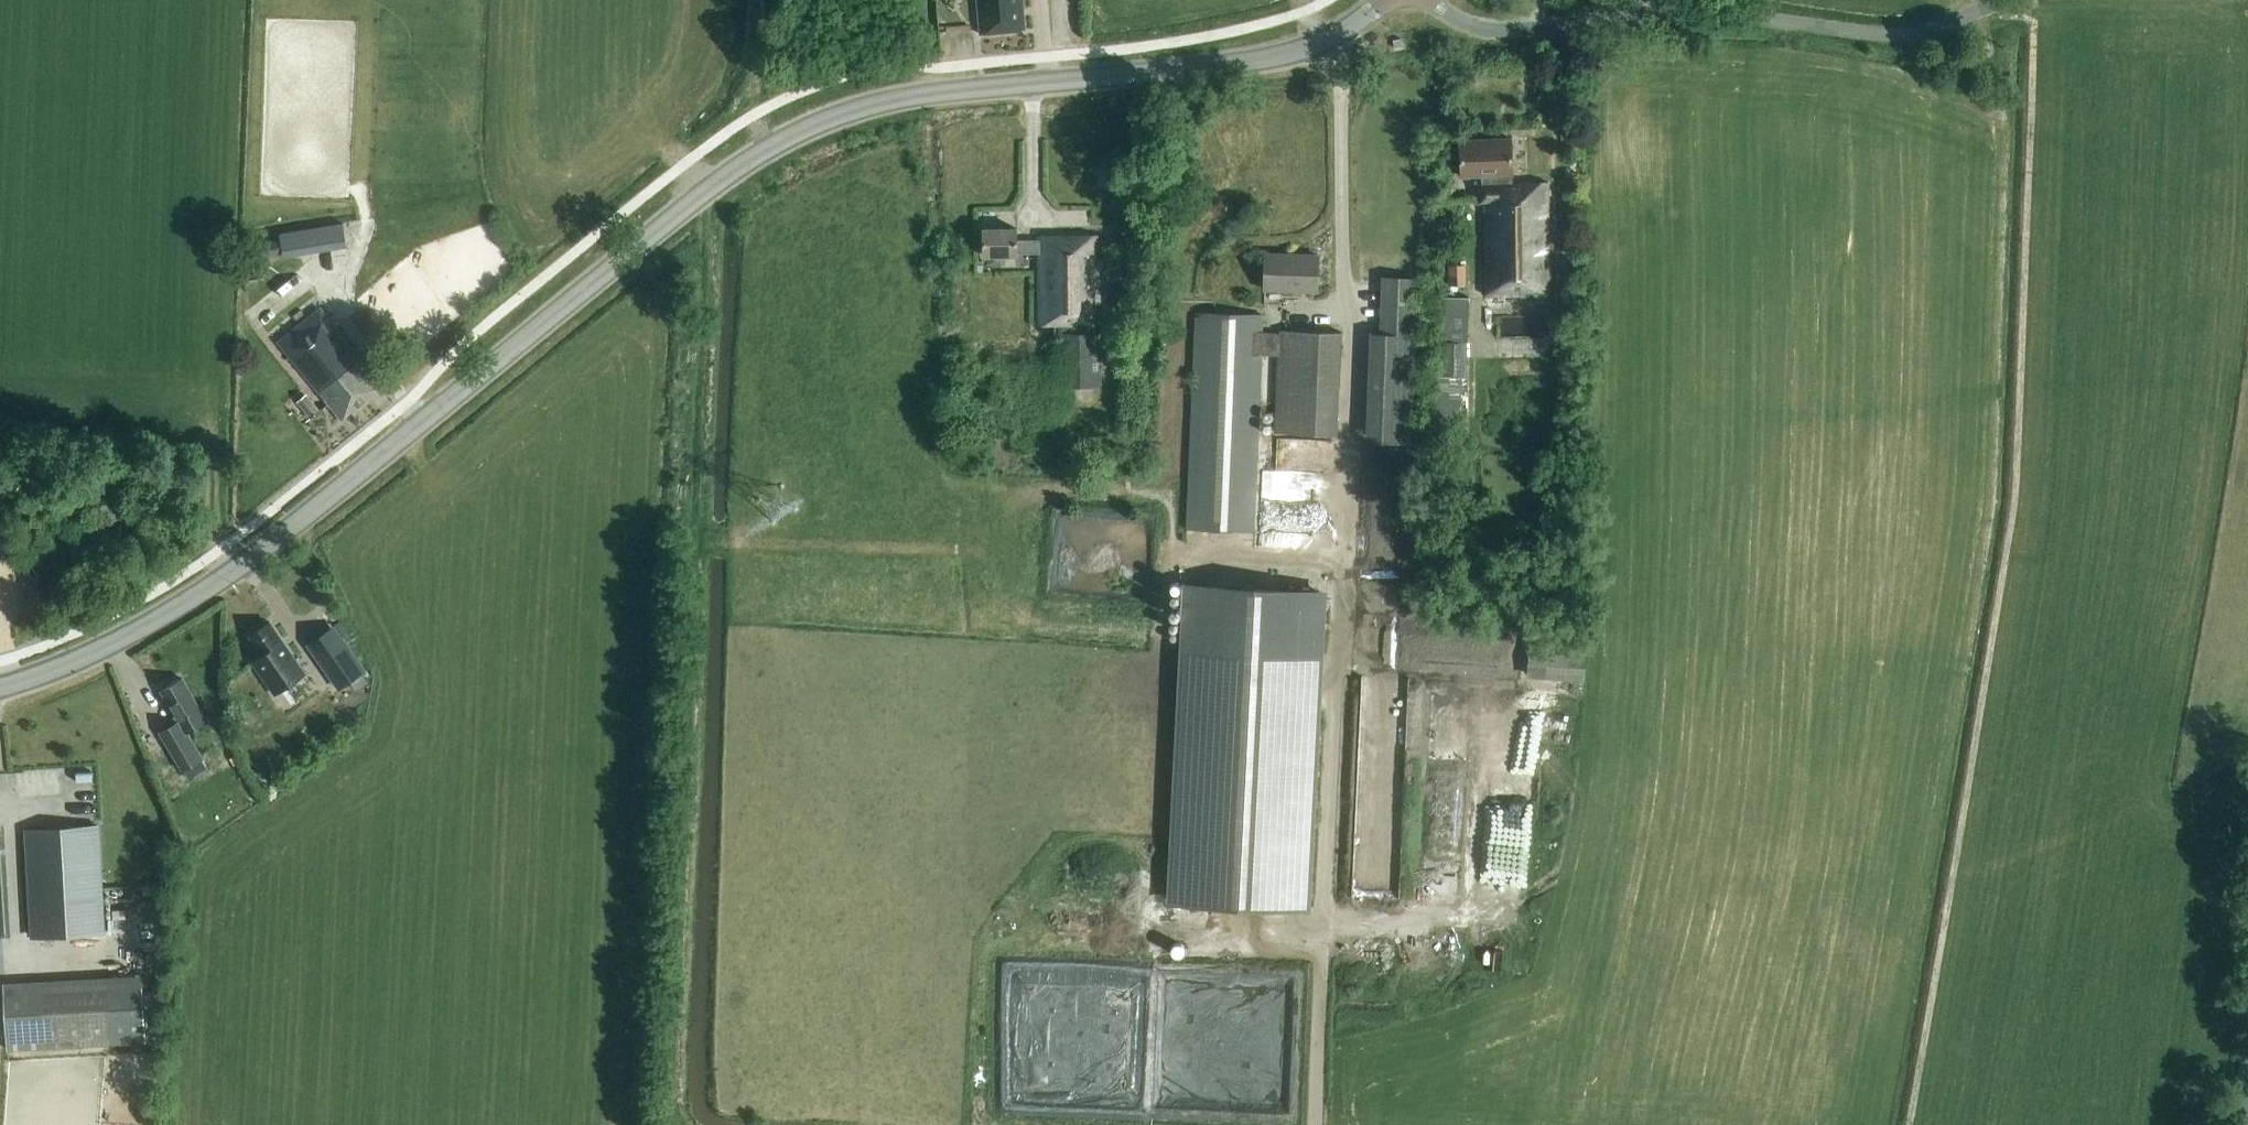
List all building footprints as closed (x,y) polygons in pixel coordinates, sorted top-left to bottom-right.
[(1022,0),(977,0),(980,34),(1025,30),(1022,0)] [(1547,182),(1525,183),(1513,183),(1513,174),(1511,138),(1461,140),(1462,176),(1482,176),(1482,184),(1480,184),(1480,202),(1484,202),(1486,295),(1549,295),(1547,182)] [(279,232),(280,238),(255,242),(258,257),(283,253),(283,257),(347,247),(343,222),(279,232)] [(1060,324),(1061,386),(1101,385),(1100,332),(1100,324),(1100,323),(1099,235),(1039,236),(1039,239),(1017,240),(1017,228),(983,228),(984,255),(1017,255),(1017,253),(1039,253),(1040,324),(1060,324)] [(1266,254),(1265,289),(1318,291),(1319,255),(1266,254)] [(1450,285),(1465,285),(1465,265),(1450,265),(1450,285)] [(1366,330),(1364,440),(1403,441),(1404,386),(1400,386),(1400,353),(1413,354),(1414,274),(1378,273),(1377,330),(1366,330)] [(1442,297),(1439,376),(1465,377),(1469,298),(1442,297)] [(279,342),(341,419),(355,408),(369,396),(383,385),(320,308),(279,342)] [(1194,367),(1186,528),(1255,530),(1261,367),(1262,355),(1280,355),(1279,367),(1276,430),(1338,433),(1341,367),(1342,332),(1280,330),(1280,332),(1263,332),(1264,315),(1196,313),(1194,367)] [(1462,378),(1440,377),(1436,376),(1433,424),(1460,425),(1462,378)] [(306,393),(296,402),(310,418),(320,410),(306,393)] [(1168,906),(1308,913),(1325,590),(1185,583),(1168,906)] [(274,695),(305,673),(270,622),(250,636),(263,654),(251,662),(274,695)] [(321,664),(331,677),(339,689),(347,683),(365,670),(348,645),(334,626),(308,644),(321,664)] [(1527,676),(1584,680),(1587,639),(1529,635),(1527,676)] [(169,686),(161,691),(178,720),(158,731),(181,771),(202,759),(186,732),(207,720),(182,678),(179,681),(175,680),(170,683),(169,686)] [(26,831),(32,936),(105,931),(98,827),(26,831)] [(7,1049),(112,1043),(145,1041),(142,985),(107,987),(106,976),(39,980),(40,991),(4,993),(7,1049)]
